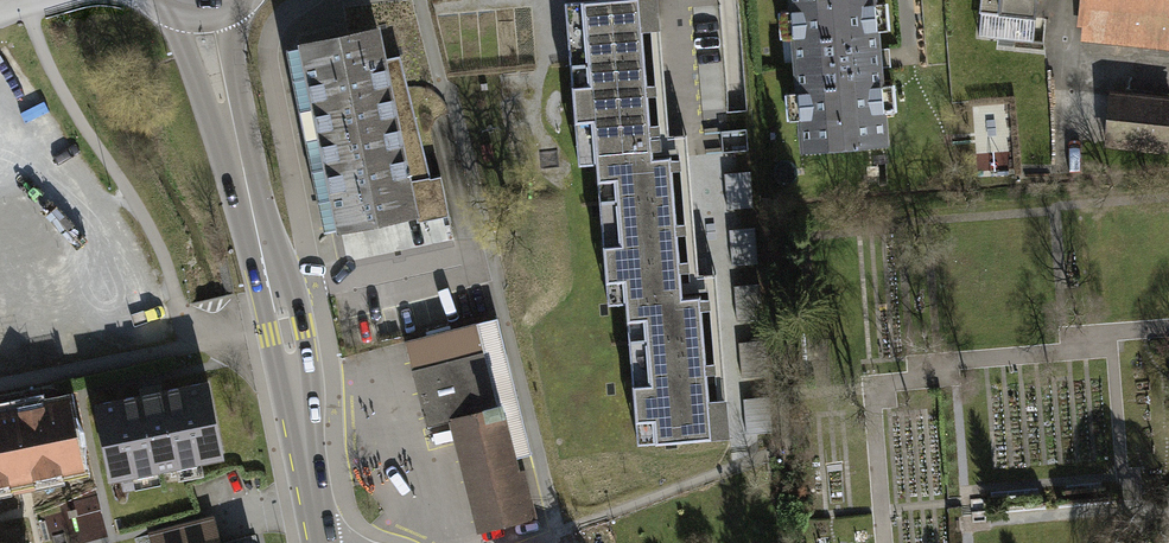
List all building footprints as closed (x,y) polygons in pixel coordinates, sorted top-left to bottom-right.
[(565,3),(567,24),(585,23),(589,82),(571,83),(575,125),(593,123),(596,167),(598,183),(616,181),(621,241),(603,242),(606,284),(624,282),(626,303),(627,322),(645,321),(650,380),(632,382),(636,423),(654,421),(655,442),(712,437),(709,400),(706,372),(706,363),(701,308),(700,299),(700,295),(682,296),(681,291),(681,282),(677,233),(676,224),(672,169),(671,160),(670,156),(652,157),(652,154),(650,125),(647,95),(647,86),(642,30),(640,0),(600,0),(565,3)] [(642,30),(651,30),(655,85),(647,86),(647,95),(656,94),(658,125),(650,125),(652,154),(679,152),(680,160),(671,160),(672,169),(680,169),(685,223),(676,224),(677,233),(686,232),(690,282),(681,282),(681,291),(708,289),(709,299),(700,299),(701,308),(710,308),(714,362),(706,363),(706,372),(715,372),(718,399),(709,400),(712,437),(730,435),(716,273),(698,274),(687,134),(668,135),(657,0),(640,0),(642,30)] [(883,112),(874,113),(872,87),(881,86),(876,31),(867,31),(865,5),(874,4),(874,0),(791,0),(792,12),(805,11),(807,36),(794,37),(799,93),(812,92),(814,118),(801,119),(803,149),(885,142),(883,112)] [(981,12),(1036,18),(1038,0),(982,0),(981,12)] [(1083,21),(1092,22),(1091,33),(1168,42),(1168,0),(1085,0),(1083,21)] [(585,23),(567,24),(571,83),(589,82),(585,23)] [(355,226),(415,213),(409,184),(430,179),(400,56),(383,60),(378,30),(338,37),(301,45),(302,46),(287,50),(324,232),(332,230),(339,228),(339,230),(347,228),(355,226)] [(1112,96),(1106,143),(1165,149),(1168,117),(1168,102),(1112,96)] [(593,123),(575,125),(578,168),(596,167),(593,123)] [(746,129),(721,131),(722,152),(747,151),(746,129)] [(750,172),(724,173),(727,209),(753,207),(750,172)] [(430,179),(409,184),(415,213),(417,222),(449,215),(441,177),(430,179)] [(616,181),(598,183),(603,242),(621,241),(616,181)] [(755,228),(729,230),(731,265),(757,263),(755,228)] [(624,282),(606,284),(608,304),(626,303),(624,282)] [(760,284),(734,286),(737,322),(762,320),(760,284)] [(514,458),(531,454),(497,318),(405,342),(426,426),(451,420),(479,532),(535,518),(523,470),(517,472),(514,458)] [(645,321),(627,322),(632,382),(650,380),(645,321)] [(764,340),(738,342),(741,378),(767,376),(764,340)] [(141,396),(96,405),(111,480),(223,458),(208,382),(162,391),(160,385),(140,389),(141,396)] [(769,396),(743,398),(745,434),(772,432),(769,396)] [(68,403),(0,416),(0,476),(12,474),(15,489),(33,486),(29,470),(55,465),(56,470),(81,465),(68,403)] [(654,421),(636,423),(637,443),(655,442),(654,421)] [(157,542),(215,542),(209,518),(154,532),(157,542)]
